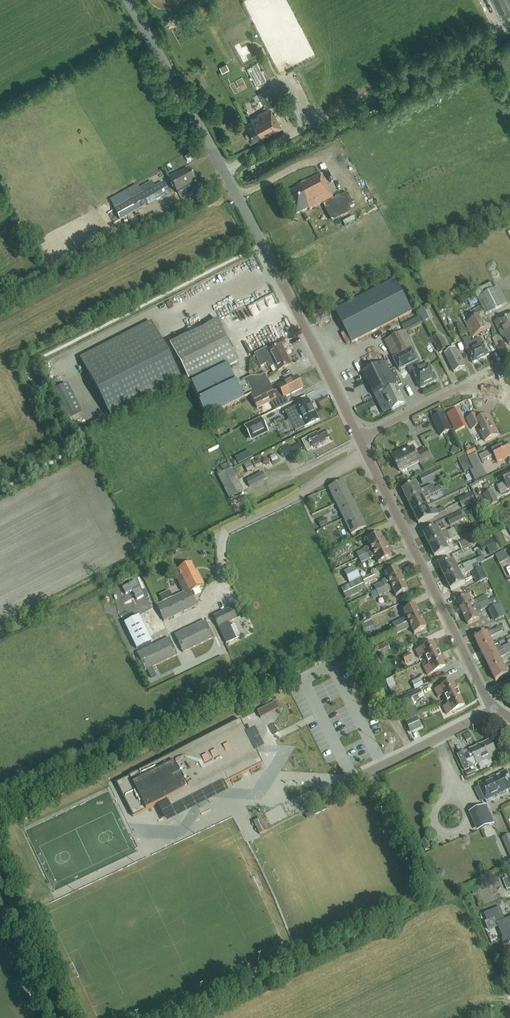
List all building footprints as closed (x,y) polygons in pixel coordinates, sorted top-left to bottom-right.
[(498,11),(501,9),(502,12),(509,8),(506,0),(493,0),(498,11)] [(226,63),(219,67),(222,72),(229,69),(226,63)] [(251,121),(242,126),(250,142),(261,136),(262,138),(282,128),(274,114),(273,114),(270,108),(278,104),(270,89),(259,95),(267,110),(250,118),(251,121)] [(294,121),(286,105),(281,108),(290,124),(294,121)] [(176,191),(195,181),(188,169),(177,175),(177,174),(169,178),(176,191)] [(323,182),(319,175),(297,186),(298,188),(286,194),(296,214),(308,208),(309,210),(330,199),(337,212),(347,207),(340,193),(333,197),(324,181),(323,182)] [(128,202),(129,204),(116,211),(119,217),(125,214),(126,215),(133,211),(134,213),(169,193),(163,182),(128,202)] [(352,343),(412,312),(395,280),(336,311),(352,343)] [(499,288),(477,299),(481,307),(486,315),(507,304),(499,288)] [(476,296),(468,300),(471,306),(479,302),(477,297),(476,296)] [(481,307),(462,316),(473,337),(492,328),(485,315),(486,315),(481,307)] [(430,319),(424,308),(418,311),(424,323),(430,319)] [(509,345),(509,314),(495,322),(502,337),(505,335),(509,345)] [(270,384),(265,375),(260,378),(250,378),(236,385),(227,367),(238,362),(217,321),(169,345),(191,386),(200,403),(198,404),(206,418),(270,384)] [(150,323),(80,358),(109,417),(180,381),(150,323)] [(399,333),(389,338),(399,356),(394,359),(392,360),(399,372),(406,367),(410,374),(412,373),(421,389),(437,381),(428,364),(421,368),(412,351),(411,350),(409,351),(399,333)] [(454,373),(465,368),(455,349),(447,353),(446,350),(449,349),(441,335),(432,339),(440,354),(444,352),(454,373)] [(489,355),(481,339),(479,338),(472,342),(469,337),(463,340),(467,348),(466,348),(468,353),(470,353),(474,363),(489,355)] [(254,354),(260,367),(267,363),(268,366),(271,367),(274,365),(277,371),(290,365),(280,345),(268,351),(266,348),(254,354)] [(367,361),(370,367),(380,363),(377,356),(367,361)] [(398,387),(403,385),(395,369),(390,372),(385,362),(363,373),(375,397),(382,393),(384,394),(392,410),(406,403),(398,387)] [(278,387),(280,392),(276,391),(274,392),(271,386),(250,397),(256,409),(270,402),(272,404),(275,410),(289,403),(285,397),(302,388),(296,377),(278,387)] [(308,400),(287,411),(297,431),(318,420),(308,400)] [(278,421),(276,417),(284,413),(281,407),(275,410),(268,414),(273,424),(278,421)] [(458,409),(452,412),(447,415),(455,433),(467,427),(458,409)] [(452,431),(444,414),(433,419),(441,436),(452,431)] [(485,442),(498,436),(489,416),(480,420),(478,414),(467,419),(472,430),(478,427),(485,442)] [(261,418),(244,427),(250,439),(267,430),(261,418)] [(325,440),(328,439),(324,431),(316,435),(316,433),(306,438),(301,441),(307,452),(312,449),(316,447),(317,449),(322,446),(321,445),(326,442),(325,440)] [(285,457),(303,448),(300,443),(291,447),(289,444),(281,448),(282,451),(279,452),(281,456),(284,454),(285,457)] [(499,447),(492,450),(492,451),(480,456),(482,462),(492,457),(491,456),(494,455),(498,462),(506,458),(509,456),(509,450),(507,444),(499,448),(499,447)] [(461,449),(453,447),(451,454),(459,456),(461,449)] [(477,454),(474,447),(465,451),(468,458),(476,454),(477,454)] [(422,465),(432,460),(426,449),(417,454),(414,448),(402,454),(400,452),(392,456),(400,472),(420,462),(422,465)] [(466,453),(458,457),(460,462),(468,458),(466,453)] [(481,465),(476,454),(468,458),(473,469),(481,465)] [(229,462),(220,466),(223,472),(231,468),(229,462)] [(251,464),(244,467),(247,473),(254,470),(251,464)] [(424,486),(445,476),(441,466),(419,477),(424,486)] [(249,487),(266,479),(262,471),(245,480),(249,487)] [(502,475),(505,483),(497,487),(501,494),(509,490),(509,489),(509,488),(509,472),(502,475)] [(328,488),(336,504),(350,496),(343,481),(328,488)] [(408,502),(435,489),(433,485),(426,488),(420,490),(417,483),(403,490),(408,502)] [(428,506),(425,500),(430,497),(430,496),(437,493),(435,489),(408,502),(414,513),(428,506)] [(499,503),(493,490),(483,495),(490,508),(499,503)] [(476,503),(471,493),(458,499),(463,509),(476,503)] [(358,512),(350,496),(336,504),(343,519),(358,512)] [(476,517),(482,515),(478,505),(472,507),(476,517)] [(419,525),(446,512),(444,508),(437,511),(431,513),(428,506),(414,513),(419,525)] [(366,527),(358,512),(343,519),(351,534),(366,527)] [(461,512),(447,518),(451,526),(465,519),(461,512)] [(318,521),(317,522),(320,528),(327,524),(325,518),(318,521)] [(430,546),(456,533),(454,529),(447,532),(447,531),(442,534),(439,528),(424,535),(430,546)] [(450,551),(446,543),(458,537),(456,533),(430,546),(435,558),(450,551)] [(358,558),(385,545),(379,534),(366,540),(369,546),(364,549),(356,553),(358,558)] [(476,544),(481,542),(477,534),(472,536),(472,537),(459,543),(462,550),(476,543),(476,544)] [(499,552),(492,538),(479,544),(482,552),(487,549),(490,556),(499,552)] [(391,557),(385,545),(358,558),(361,563),(374,556),(378,563),(391,557)] [(503,552),(495,556),(499,565),(507,561),(503,552)] [(446,579),(472,566),(470,562),(463,565),(458,567),(454,560),(440,568),(446,579)] [(175,576),(178,583),(183,593),(156,606),(164,621),(197,605),(190,592),(204,585),(197,570),(195,571),(191,562),(178,569),(180,574),(175,576)] [(360,578),(354,566),(343,572),(349,583),(360,578)] [(466,583),(462,576),(474,570),(472,566),(446,579),(451,590),(466,583)] [(376,591),(402,579),(396,567),(384,573),(387,579),(382,582),(373,586),(376,591)] [(487,579),(482,568),(472,573),(477,584),(487,579)] [(376,579),(373,573),(361,579),(364,585),(376,579)] [(356,594),(366,589),(361,579),(341,588),(347,599),(356,594)] [(407,591),(402,579),(376,591),(376,592),(370,595),(372,600),(392,590),(396,596),(407,591)] [(474,608),(472,603),(469,596),(457,602),(463,614),(474,608)] [(488,601),(486,596),(477,600),(480,605),(488,601)] [(389,608),(385,601),(374,607),(378,614),(389,608)] [(480,619),(477,613),(491,606),(488,601),(480,605),(474,608),(463,614),(468,625),(480,619)] [(509,610),(506,604),(501,606),(504,613),(509,610)] [(394,629),(420,616),(414,605),(403,611),(406,617),(392,624),(394,629)] [(505,617),(503,613),(500,605),(489,611),(494,622),(505,617)] [(228,623),(237,619),(231,607),(213,616),(226,644),(236,639),(228,623)] [(426,628),(420,616),(394,629),(397,634),(411,627),(414,634),(426,628)] [(213,638),(209,630),(205,621),(175,635),(183,653),(213,638)] [(145,671),(176,656),(168,638),(154,645),(144,623),(128,631),(138,652),(136,653),(145,671)] [(506,624),(488,633),(475,639),(480,650),(493,644),(490,638),(496,636),(496,635),(503,632),(503,631),(508,628),(506,624)] [(424,656),(427,660),(439,655),(433,642),(415,651),(419,658),(424,656)] [(391,653),(386,643),(375,648),(380,658),(391,653)] [(509,648),(509,645),(509,644),(502,647),(501,646),(495,649),(493,644),(480,650),(486,660),(509,648)] [(500,659),(506,656),(506,655),(509,653),(509,648),(486,660),(491,671),(503,665),(500,659)] [(410,654),(402,657),(405,663),(412,659),(410,654)] [(439,655),(427,660),(421,663),(427,675),(445,667),(439,655)] [(506,671),(503,665),(491,671),(496,681),(508,675),(509,674),(509,669),(506,671)] [(393,677),(386,680),(386,681),(389,688),(396,685),(393,677)] [(423,685),(420,678),(411,682),(414,689),(423,685)] [(443,695),(446,699),(458,694),(452,681),(434,690),(438,697),(443,695)] [(420,690),(398,701),(407,718),(417,713),(412,703),(423,698),(420,690)] [(464,706),(458,694),(446,699),(448,704),(443,707),(446,714),(464,706)] [(257,711),(260,718),(279,709),(277,710),(273,703),(275,702),(257,711)] [(410,733),(421,728),(416,717),(405,722),(410,733)] [(240,720),(116,783),(133,817),(165,800),(171,811),(262,764),(240,720)] [(469,733),(464,735),(466,741),(472,738),(469,733)] [(467,754),(467,752),(458,756),(465,770),(497,755),(491,741),(471,750),(471,752),(467,754)] [(474,789),(480,802),(486,800),(487,803),(509,793),(508,791),(509,790),(509,777),(507,770),(478,784),(479,787),(474,789)] [(474,811),(482,829),(483,830),(494,825),(486,806),(475,811),(474,811)] [(261,819),(254,822),(260,835),(267,831),(261,819)] [(427,839),(422,841),(425,850),(431,848),(427,839)] [(506,920),(500,907),(484,914),(487,921),(495,918),(503,939),(505,945),(509,943),(509,919),(506,920)]
